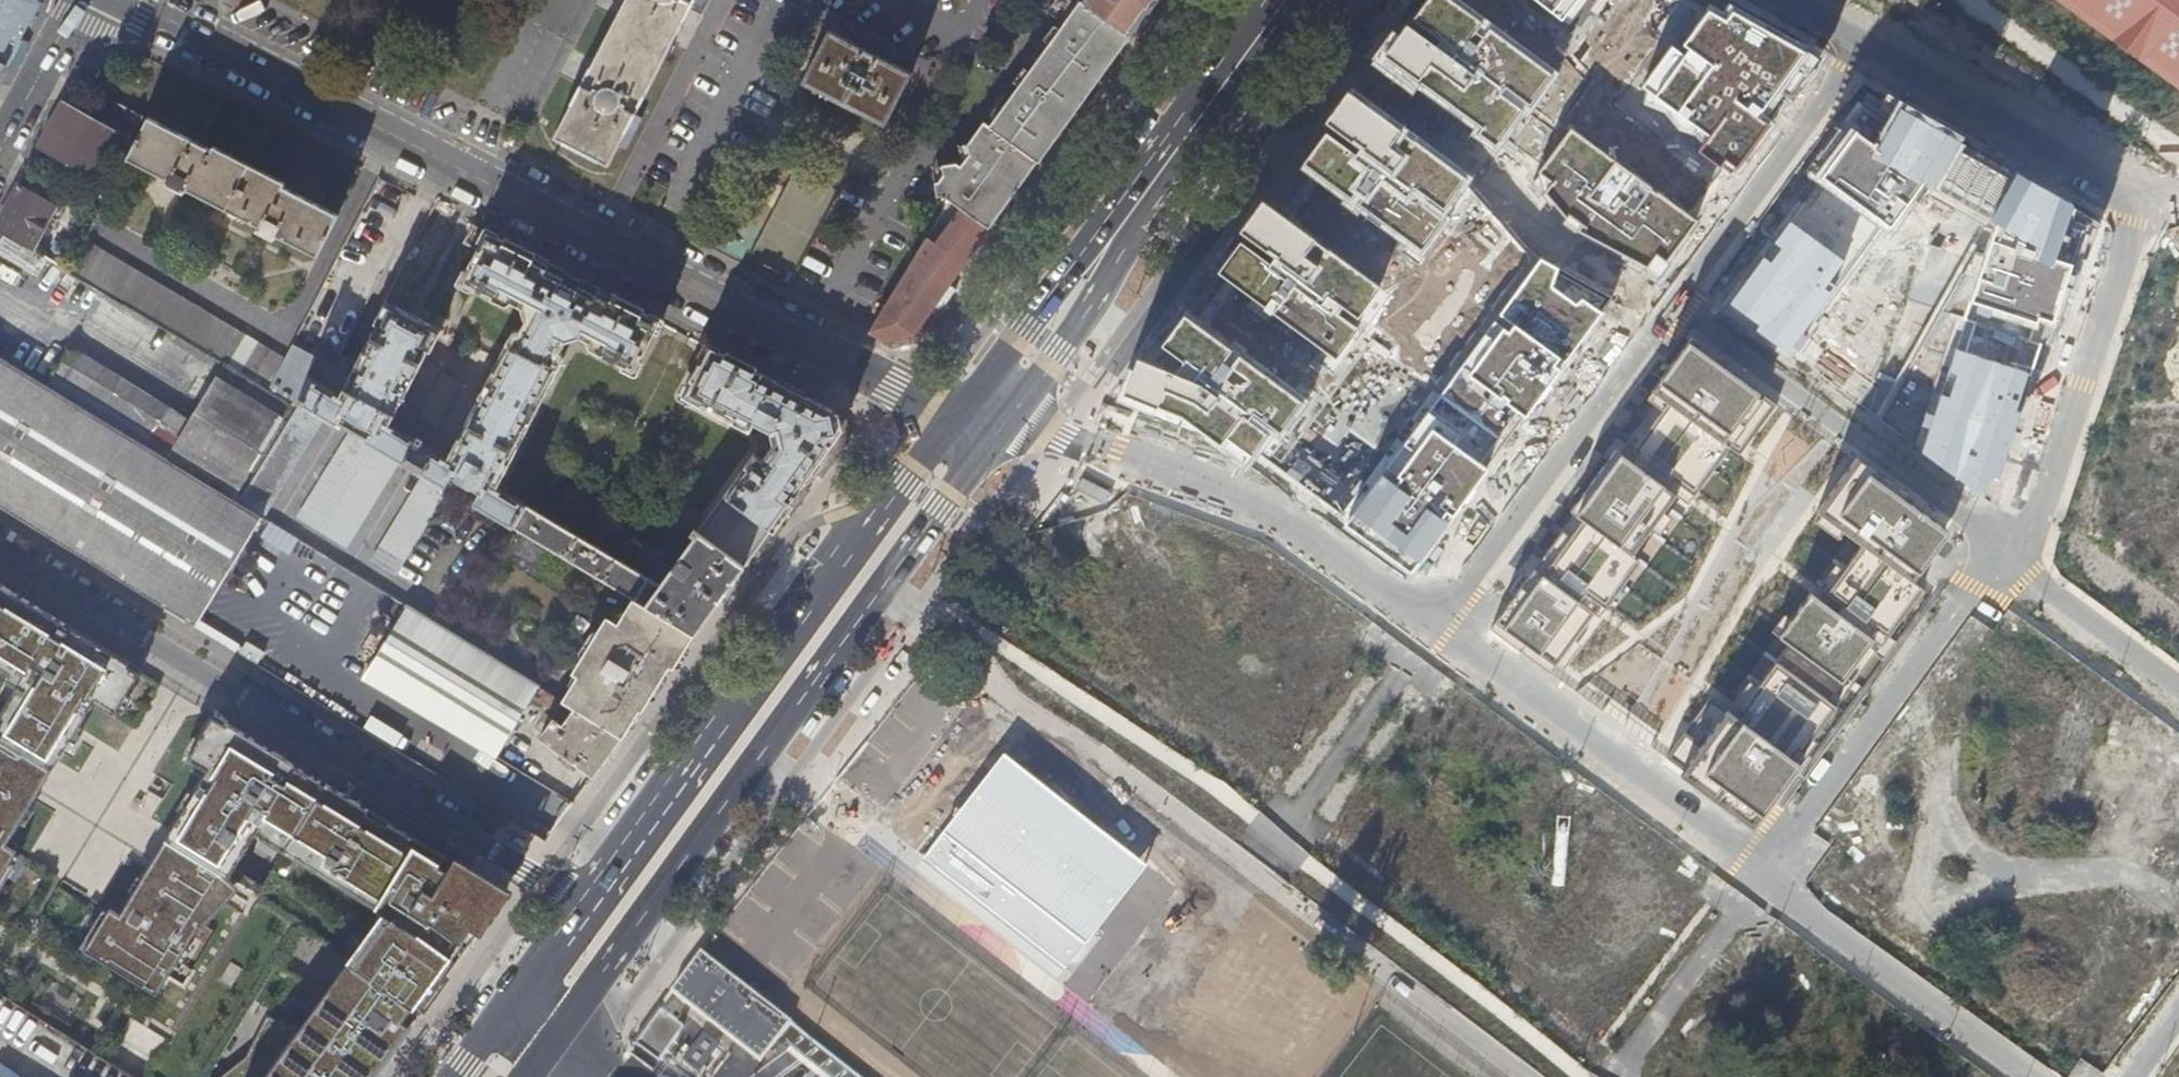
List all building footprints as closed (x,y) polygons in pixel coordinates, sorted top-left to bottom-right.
[(9,66),(41,5),(40,0),(0,0),(0,61),(9,66)] [(555,137),(609,165),(694,0),(626,0),(555,137)] [(950,202),(989,230),(1059,134),(1085,97),(1088,94),(1129,38),(1078,0),(1056,0),(1047,13),(1065,25),(951,181),(943,176),(938,183),(940,198),(944,198),(950,202)] [(1129,38),(1130,36),(1146,13),(1156,0),(1078,0),(1129,38)] [(2178,87),(2178,0),(2058,0),(2178,87)] [(1154,19),(1146,13),(1130,36),(1138,41),(1154,19)] [(803,83),(883,125),(909,73),(830,31),(803,83)] [(9,66),(0,61),(0,82),(9,66)] [(909,73),(883,125),(885,127),(912,74),(909,73)] [(1094,99),(1088,94),(1085,97),(1059,134),(1066,139),(1094,99)] [(123,134),(64,101),(39,149),(100,181),(123,134)] [(151,117),(149,121),(128,159),(170,180),(167,185),(187,195),(189,190),(259,226),(257,231),(277,241),(279,236),(320,257),(341,215),(151,117)] [(35,251),(58,207),(20,185),(0,223),(0,230),(35,251)] [(940,217),(870,331),(885,340),(913,335),(951,283),(989,230),(950,202),(940,217)] [(286,364),(272,391),(293,404),(294,405),(297,401),(322,416),(340,426),(346,415),(373,432),(368,442),(381,450),(398,460),(422,474),(447,488),(453,477),(481,494),(476,505),(515,528),(527,507),(498,490),(566,358),(563,353),(568,343),(579,339),(590,343),(589,346),(592,350),(636,373),(662,322),(475,226),(466,244),(480,251),(463,284),(508,307),(512,305),(513,304),(523,309),(527,322),(522,331),(520,330),(515,332),(449,460),(392,426),(430,351),(433,353),(444,331),(388,302),(376,324),(379,325),(342,397),(286,364)] [(287,361),(284,359),(86,241),(70,272),(127,306),(128,305),(225,363),(268,389),(272,391),(286,364),(287,361)] [(913,335),(885,340),(898,346),(920,340),(959,289),(951,283),(913,335)] [(833,411),(709,347),(683,398),(750,433),(755,424),(771,432),(775,446),(764,460),(755,454),(699,533),(746,566),(812,474),(839,437),(833,411)] [(128,435),(160,455),(181,419),(71,351),(49,387),(128,435)] [(167,459),(160,455),(128,435),(49,387),(0,357),(0,456),(80,506),(213,588),(259,515),(238,502),(236,501),(233,499),(167,459)] [(272,391),(268,389),(225,363),(167,459),(233,499),(293,404),(272,391)] [(444,374),(422,417),(440,427),(463,384),(444,374)] [(297,401),(294,405),(236,501),(238,502),(259,515),(261,516),(322,416),(297,401)] [(845,418),(833,411),(839,437),(812,474),(822,481),(850,441),(845,418)] [(368,442),(349,431),(296,518),(344,546),(398,460),(381,450),(368,442)] [(48,537),(67,548),(191,624),(213,588),(80,506),(0,456),(0,507),(48,537)] [(448,489),(447,488),(422,474),(370,559),(395,574),(448,489)] [(661,585),(527,507),(515,528),(637,599),(693,633),(696,635),(746,566),(699,533),(661,585)] [(1070,523),(1085,545),(1098,535),(1082,514),(1070,523)] [(0,584),(0,688),(6,692),(0,702),(0,839),(90,694),(112,707),(136,668),(0,584)] [(581,674),(565,702),(566,703),(620,735),(639,705),(641,706),(669,662),(673,665),(693,633),(637,599),(619,626),(608,620),(576,671),(581,674)] [(540,687),(406,606),(365,679),(497,758),(540,687)] [(901,713),(927,732),(943,710),(917,691),(901,713)] [(574,709),(548,746),(593,777),(621,738),(574,709)] [(209,712),(180,759),(201,772),(115,908),(105,903),(75,951),(143,993),(244,831),(368,907),(243,1076),(373,1076),(506,894),(209,712)] [(964,829),(995,852),(1061,763),(1030,740),(964,829)] [(523,792),(516,804),(560,827),(572,806),(539,788),(534,798),(523,792)] [(881,877),(906,840),(851,803),(826,840),(881,877)] [(882,880),(951,927),(980,885),(911,838),(882,880)] [(12,850),(0,842),(0,870),(12,850)] [(902,1028),(846,990),(865,961),(836,941),(798,997),(884,1055),(902,1028)] [(791,1022),(700,953),(672,991),(688,1004),(728,1034),(762,1060),(791,1022)] [(175,963),(164,995),(179,1001),(190,968),(175,963)] [(728,1034),(688,1004),(677,1018),(657,1046),(660,1048),(696,1076),(728,1034)] [(677,1018),(661,1007),(634,1042),(644,1049),(650,1041),(657,1046),(677,1018)] [(148,1067),(165,1036),(130,1017),(113,1048),(148,1067)]
